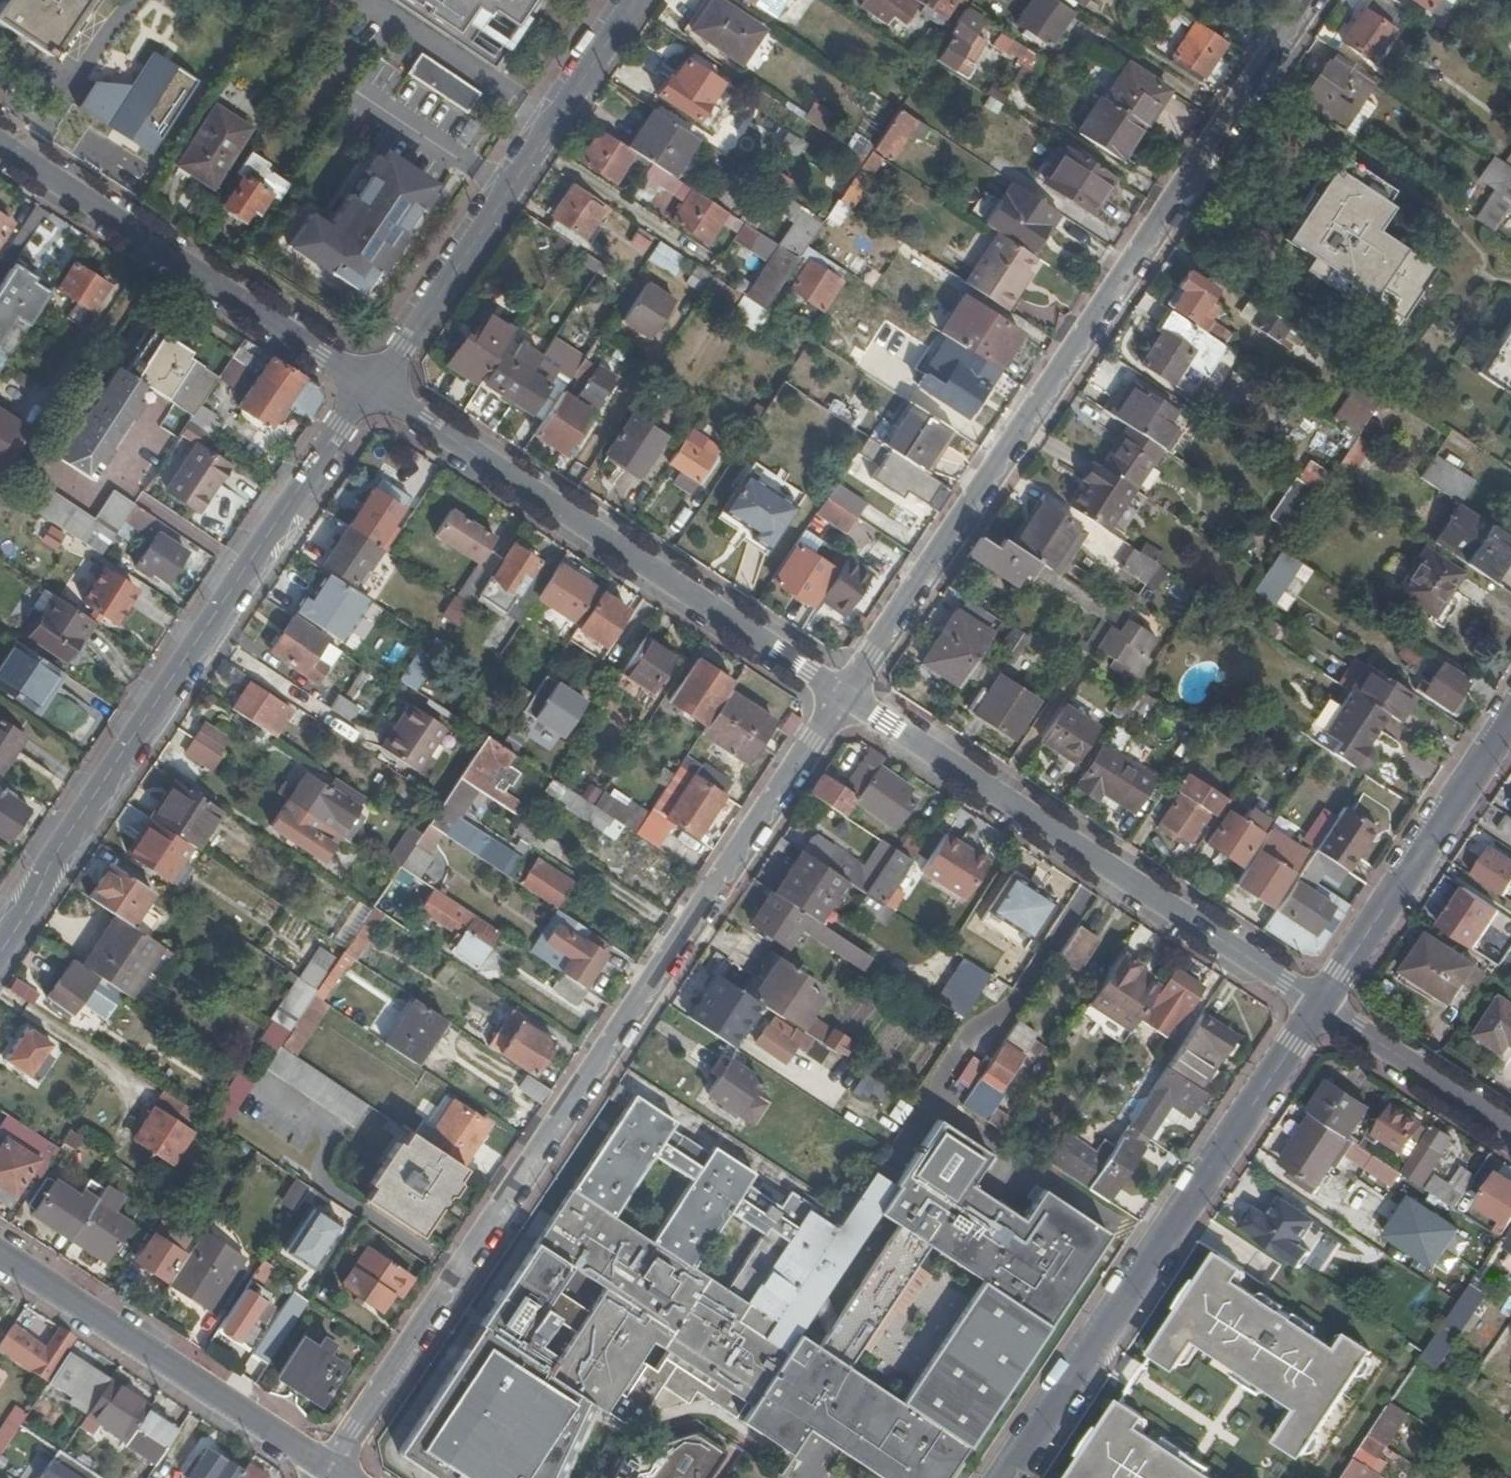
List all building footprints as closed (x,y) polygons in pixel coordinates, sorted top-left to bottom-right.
[(42,50),(76,0),(0,0),(0,20),(42,50)] [(449,30),(466,3),(475,9),(470,16),(500,35),(524,0),(404,0),(449,30)] [(765,29),(721,0),(714,0),(693,31),(742,63),(765,29)] [(908,0),(865,0),(861,6),(891,26),(898,17),(904,21),(916,5),(908,0)] [(922,4),(936,13),(948,21),(962,0),(917,0),(922,4)] [(1015,25),(1048,47),(1063,25),(1068,28),(1075,17),(1071,14),(1072,12),(1056,1),(1057,0),(1032,0),(1015,25)] [(1377,0),(1372,0),(1343,43),(1371,62),(1401,16),(1377,0)] [(1428,10),(1435,0),(1412,0),(1428,10)] [(918,10),(931,19),(936,13),(922,4),(918,10)] [(985,42),(976,36),(986,20),(966,7),(954,25),(957,27),(936,58),(954,70),(963,58),(971,63),(985,42)] [(1171,60),(1201,79),(1228,41),(1182,10),(1175,21),(1191,31),(1171,60)] [(948,33),(934,23),(925,37),(939,47),(948,33)] [(1005,33),(996,46),(1004,51),(1013,38),(1005,33)] [(1024,46),(1013,38),(1004,51),(1015,59),(1018,55),(1024,46)] [(1343,43),(1337,52),(1366,70),(1371,62),(1343,43)] [(1025,60),(1012,79),(1024,87),(1037,68),(1043,58),(1024,46),(1018,55),(1025,60)] [(1337,52),(1336,51),(1301,102),(1344,130),(1365,98),(1377,78),(1375,76),(1366,70),(1337,52)] [(418,55),(405,76),(465,114),(479,94),(418,55)] [(1049,62),(1043,58),(1037,68),(1042,71),(1049,62)] [(658,89),(656,91),(698,120),(723,82),(688,59),(674,80),(667,75),(665,79),(658,89)] [(1168,88),(1126,60),(1102,97),(1140,121),(1152,102),(1156,105),(1168,88)] [(386,90),(394,78),(386,72),(377,85),(386,90)] [(1009,92),(993,81),(985,92),(1002,103),(1009,92)] [(148,85),(144,93),(160,103),(165,96),(148,85)] [(97,144),(118,112),(117,111),(108,105),(112,99),(105,95),(101,101),(86,91),(65,122),(97,144)] [(143,133),(162,105),(160,103),(144,93),(125,122),(126,123),(108,150),(138,170),(149,153),(154,157),(161,146),(143,133)] [(1102,97),(1102,96),(1078,132),(1118,159),(1142,123),(1140,121),(1102,97)] [(1377,107),(1365,98),(1344,130),(1357,138),(1377,107)] [(251,132),(217,107),(184,155),(197,163),(190,173),(212,188),(226,168),(251,132)] [(926,126),(898,108),(872,147),(888,157),(904,134),(915,141),(926,126)] [(690,132),(658,112),(633,150),(652,163),(672,175),(696,137),(690,132)] [(1148,127),(1142,123),(1118,159),(1124,163),(1148,127)] [(631,157),(649,168),(652,163),(633,150),(600,129),(582,157),(617,179),(631,157)] [(786,130),(777,147),(797,157),(806,141),(786,130)] [(1043,180),(1089,211),(1113,176),(1067,146),(1043,180)] [(870,149),(864,157),(848,181),(861,190),(883,157),(870,149)] [(255,213),(267,196),(276,202),(286,186),(264,172),(267,166),(249,153),(235,175),(243,180),(225,208),(242,219),(249,209),(255,213)] [(197,163),(184,155),(177,164),(190,173),(197,163)] [(1496,190),(1477,219),(1494,230),(1510,204),(1510,166),(1507,163),(1496,156),(1480,180),(1496,190)] [(1309,259),(1302,271),(1341,297),(1347,288),(1365,301),(1359,310),(1377,322),(1383,313),(1396,323),(1433,267),(1404,247),(1400,251),(1381,238),(1385,234),(1377,228),(1380,224),(1373,220),(1392,190),(1345,157),(1336,171),(1331,167),(1315,191),(1322,196),(1313,211),(1305,206),(1283,240),(1309,259)] [(309,213),(288,245),(359,293),(424,198),(394,178),(398,171),(379,158),(353,197),(348,194),(327,225),(309,213)] [(861,190),(848,181),(837,199),(851,208),(863,191),(861,190)] [(1055,210),(1011,181),(982,222),(998,233),(1022,249),(1040,224),(1043,226),(1055,210)] [(559,203),(564,206),(555,219),(549,227),(574,244),(578,247),(603,210),(609,214),(612,209),(572,183),(559,203)] [(724,219),(739,229),(738,232),(752,241),(758,232),(692,189),(673,218),(708,242),(724,219)] [(1322,196),(1315,191),(1305,206),(1313,211),(1322,196)] [(783,221),(792,227),(780,247),(797,258),(805,246),(809,240),(822,220),(785,196),(777,207),(787,214),(783,221)] [(830,208),(822,220),(809,240),(819,246),(845,207),(835,201),(830,208)] [(564,206),(559,203),(550,216),(555,219),(564,206)] [(0,217),(0,240),(10,224),(0,217)] [(652,240),(639,232),(632,242),(645,251),(652,240)] [(738,232),(733,239),(747,248),(752,241),(738,232)] [(752,241),(747,248),(746,250),(763,262),(776,244),(758,232),(752,241)] [(1022,249),(998,233),(964,283),(972,289),(1004,310),(1022,285),(1017,281),(1034,256),(1022,249)] [(1385,234),(1381,238),(1400,251),(1404,247),(1385,234)] [(685,257),(659,240),(647,260),(672,276),(685,257)] [(797,258),(780,247),(747,297),(764,308),(797,258)] [(811,258),(791,289),(822,310),(843,279),(811,258)] [(8,355),(49,292),(34,282),(37,278),(14,263),(0,284),(0,349),(8,355)] [(1173,292),(1180,296),(1172,307),(1194,322),(1191,325),(1222,346),(1230,335),(1199,314),(1221,280),(1195,263),(1189,272),(1187,271),(1173,292)] [(696,264),(684,283),(702,295),(707,287),(715,276),(696,264)] [(72,266),(56,291),(75,303),(90,313),(106,288),(72,266)] [(707,287),(739,309),(747,297),(715,276),(707,287)] [(673,299),(646,281),(620,322),(648,340),(673,299)] [(1365,301),(1347,288),(1341,297),(1359,310),(1365,301)] [(1180,296),(1173,292),(1165,303),(1172,307),(1180,296)] [(966,298),(962,296),(938,332),(947,338),(995,368),(1018,333),(966,298)] [(1262,307),(1250,299),(1239,314),(1252,323),(1262,307)] [(75,303),(64,319),(80,331),(92,314),(90,313),(75,303)] [(1303,338),(1299,335),(1301,332),(1262,307),(1252,323),(1291,349),(1294,345),(1296,347),(1303,338)] [(1185,363),(1202,374),(1222,346),(1191,325),(1167,310),(1155,326),(1163,332),(1141,364),(1170,384),(1185,363)] [(1396,323),(1383,313),(1377,322),(1391,331),(1396,323)] [(475,382),(498,348),(503,352),(520,326),(514,322),(507,332),(482,316),(478,321),(471,331),(487,342),(483,349),(467,338),(466,338),(448,365),(475,382)] [(1510,391),(1510,326),(1480,372),(1510,393),(1510,391)] [(151,331),(145,327),(130,348),(137,352),(151,331)] [(89,480),(150,391),(190,417),(195,410),(199,404),(217,378),(151,331),(137,352),(123,373),(114,367),(89,405),(83,401),(77,401),(72,408),(74,414),(80,419),(54,458),(89,480)] [(471,331),(467,338),(483,349),(487,342),(471,331)] [(947,338),(922,374),(940,387),(935,394),(948,403),(964,414),(968,409),(995,369),(995,368),(947,338)] [(1308,348),(1326,360),(1332,352),(1314,341),(1308,348)] [(236,348),(230,358),(251,371),(256,362),(236,348)] [(517,365),(501,355),(483,382),(513,401),(539,360),(526,352),(517,365)] [(574,353),(557,377),(567,383),(581,362),(583,359),(574,353)] [(269,356),(256,375),(242,395),(236,404),(243,409),(238,416),(260,431),(264,424),(269,428),(287,403),(311,420),(322,404),(320,389),(269,356)] [(251,371),(230,358),(217,378),(242,395),(256,375),(251,371)] [(550,368),(539,360),(513,401),(544,420),(561,393),(542,382),(550,368)] [(569,398),(561,393),(544,420),(534,436),(546,444),(565,456),(585,427),(580,424),(588,412),(610,378),(597,369),(596,371),(581,362),(567,383),(574,387),(571,392),(572,393),(569,398)] [(1000,372),(995,369),(968,409),(972,412),(1000,372)] [(1387,390),(1363,373),(1333,418),(1358,435),(1387,390)] [(922,374),(917,382),(935,394),(940,387),(922,374)] [(615,381),(610,378),(588,412),(593,416),(615,381)] [(1115,388),(1101,410),(1126,426),(1158,447),(1161,449),(1174,430),(1165,424),(1172,413),(1126,384),(1121,392),(1115,388)] [(953,432),(907,401),(877,443),(924,475),(953,432)] [(31,432),(17,422),(5,414),(9,409),(0,403),(0,478),(31,432)] [(199,404),(195,410),(208,418),(212,412),(199,404)] [(755,404),(736,432),(745,439),(755,424),(764,410),(755,404)] [(837,417),(848,424),(854,415),(843,408),(837,417)] [(9,409),(5,414),(17,422),(20,417),(9,409)] [(190,417),(187,422),(209,436),(217,424),(208,418),(195,410),(190,417)] [(1172,413),(1165,424),(1174,430),(1161,449),(1168,454),(1187,424),(1172,413)] [(625,468),(638,476),(664,437),(630,416),(605,454),(610,457),(606,464),(621,473),(625,468)] [(1158,447),(1126,426),(1100,467),(1131,488),(1158,447)] [(691,430),(683,442),(669,464),(697,482),(719,449),(691,430)] [(1367,441),(1358,435),(1332,473),(1341,479),(1367,441)] [(887,470),(930,498),(924,506),(935,513),(949,492),(924,475),(877,443),(867,436),(852,458),(862,465),(869,456),(877,453),(891,463),(887,470)] [(226,466),(193,444),(161,492),(194,515),(226,466)] [(1434,454),(1420,476),(1461,503),(1475,481),(1434,454)] [(1097,466),(1092,462),(1079,481),(1085,484),(1097,466)] [(1097,466),(1085,484),(1068,509),(1084,519),(1104,532),(1132,489),(1131,488),(1100,467),(1097,466)] [(768,550),(795,508),(745,475),(722,511),(754,533),(751,538),(768,550)] [(1298,479),(1294,477),(1267,520),(1274,524),(1284,510),(1280,507),(1298,479)] [(1319,493),(1298,479),(1280,507),(1284,510),(1274,524),(1279,527),(1291,535),(1292,536),(1317,496),(1319,493)] [(34,483),(21,503),(101,556),(115,532),(121,523),(132,506),(110,492),(91,520),(34,483)] [(401,511),(372,490),(347,528),(377,547),(390,528),(401,511)] [(816,514),(850,535),(859,520),(825,499),(816,514)] [(141,511),(132,506),(121,523),(139,535),(142,537),(153,519),(141,511)] [(1469,558),(1466,562),(1497,584),(1510,563),(1510,539),(1490,525),(1489,527),(1458,506),(1438,537),(1469,558)] [(1077,531),(1042,508),(1014,548),(1038,563),(1051,571),(1077,531)] [(433,537),(478,566),(467,582),(481,591),(489,579),(501,561),(487,552),(496,539),(451,510),(433,537)] [(115,532),(133,543),(139,535),(121,523),(115,532)] [(41,542),(56,549),(64,532),(49,525),(41,542)] [(1279,527),(1269,542),(1281,550),(1291,535),(1279,527)] [(363,568),(371,573),(385,553),(384,552),(377,547),(347,528),(323,566),(352,585),(363,568)] [(397,533),(390,528),(377,547),(384,552),(397,533)] [(1085,536),(1077,531),(1051,571),(1059,577),(1085,536)] [(166,583),(185,554),(156,534),(134,567),(148,576),(150,572),(166,583)] [(969,555),(1013,584),(1019,575),(1022,570),(1031,576),(1031,574),(1038,563),(1014,548),(1004,541),(998,550),(980,539),(969,555)] [(492,580),(489,579),(481,591),(477,596),(484,601),(505,615),(504,616),(520,626),(529,612),(538,598),(552,577),(536,567),(539,563),(515,547),(492,580)] [(812,606),(828,581),(829,581),(836,571),(799,547),(775,582),(812,606)] [(1120,568),(1145,584),(1156,567),(1131,550),(1120,568)] [(1292,556),(1282,550),(1274,562),(1283,569),(1292,556)] [(1422,550),(1416,560),(1451,583),(1457,574),(1422,550)] [(568,552),(552,577),(538,598),(574,622),(594,590),(574,577),(583,562),(568,552)] [(836,571),(829,581),(817,601),(839,615),(869,572),(845,556),(836,571)] [(1397,589),(1432,612),(1451,583),(1416,560),(1397,589)] [(1283,569),(1274,562),(1266,574),(1275,581),(1283,569)] [(1038,563),(1031,574),(1099,620),(1107,609),(1059,577),(1051,571),(1038,563)] [(1157,565),(1156,567),(1145,584),(1157,592),(1169,573),(1157,565)] [(134,589),(104,570),(82,603),(111,623),(134,589)] [(1031,576),(1022,570),(1019,575),(1027,581),(1031,576)] [(1266,574),(1265,576),(1257,587),(1267,594),(1275,581),(1266,574)] [(305,600),(295,614),(340,643),(366,602),(327,576),(309,603),(305,600)] [(481,591),(467,582),(456,599),(469,608),(474,601),(477,596),(481,591)] [(1136,599),(1126,593),(1113,613),(1123,619),(1124,617),(1136,599)] [(1266,600),(1253,593),(1236,618),(1239,620),(1249,627),(1266,600)] [(448,594),(443,601),(465,616),(469,608),(456,599),(448,594)] [(628,612),(600,594),(577,629),(604,648),(628,612)] [(484,601),(477,596),(474,601),(481,605),(484,601)] [(55,597),(29,637),(60,658),(86,619),(55,597)] [(1107,609),(1099,620),(1080,650),(1090,657),(1095,650),(1100,653),(1123,619),(1113,613),(1107,609)] [(958,611),(924,662),(959,686),(965,677),(978,656),(992,634),(958,611)] [(1124,617),(1123,619),(1100,653),(1116,663),(1124,668),(1120,676),(1138,687),(1155,661),(1146,653),(1156,638),(1124,617)] [(91,622),(86,619),(60,658),(66,661),(91,622)] [(292,619),(270,652),(304,675),(325,644),(326,641),(292,619)] [(565,624),(559,632),(550,644),(562,652),(570,640),(576,631),(565,624)] [(1029,638),(1013,626),(995,653),(1011,663),(1029,638)] [(674,658),(644,637),(626,663),(621,671),(652,691),(674,658)] [(38,712),(63,674),(15,642),(0,665),(0,688),(38,712)] [(336,651),(325,644),(304,675),(315,682),(336,651)] [(998,676),(1000,671),(978,656),(965,677),(984,689),(970,710),(1014,739),(1038,703),(998,676)] [(1338,684),(1349,691),(1365,665),(1354,657),(1338,684)] [(1448,712),(1465,685),(1487,700),(1494,690),(1471,675),(1468,680),(1457,673),(1457,674),(1433,658),(1425,671),(1433,677),(1427,686),(1420,681),(1414,690),(1448,712)] [(412,660),(398,679),(412,688),(425,670),(412,660)] [(730,681),(714,670),(715,669),(703,660),(701,662),(698,660),(669,705),(704,728),(721,704),(717,701),(730,681)] [(233,686),(240,684),(245,676),(222,661),(214,673),(233,686)] [(1124,668),(1116,663),(1111,670),(1120,676),(1124,668)] [(1365,665),(1349,691),(1388,716),(1394,719),(1410,694),(1365,665)] [(585,702),(546,677),(523,712),(562,737),(585,702)] [(248,686),(231,711),(273,738),(289,713),(248,686)] [(1130,698),(1129,701),(1146,712),(1153,701),(1136,689),(1130,698)] [(729,691),(721,704),(704,728),(702,732),(745,762),(773,721),(729,691)] [(1374,749),(1370,742),(1388,716),(1349,691),(1323,732),(1336,741),(1330,750),(1359,770),(1366,768),(1373,762),(1375,756),(1374,749)] [(1417,698),(1410,694),(1394,719),(1401,724),(1417,698)] [(360,710),(338,695),(329,710),(351,724),(360,710)] [(392,731),(399,736),(387,753),(417,773),(445,729),(410,705),(392,731)] [(1096,727),(1065,707),(1043,741),(1073,762),(1096,727)] [(800,719),(791,713),(781,728),(790,734),(800,719)] [(330,715),(325,723),(349,739),(354,730),(330,715)] [(0,722),(0,775),(24,739),(0,722)] [(204,727),(194,741),(216,755),(225,741),(204,727)] [(399,736),(392,731),(380,749),(387,753),(399,736)] [(521,744),(508,735),(500,747),(512,754),(514,756),(521,744)] [(500,747),(485,737),(456,779),(474,791),(511,815),(521,799),(504,788),(510,779),(513,781),(519,772),(506,763),(512,754),(500,747)] [(184,755),(210,772),(220,758),(194,741),(193,741),(184,755)] [(1101,793),(1131,814),(1153,781),(1104,748),(1078,788),(1096,800),(1101,793)] [(884,758),(872,750),(849,785),(859,792),(877,768),(884,758)] [(708,773),(685,758),(647,814),(644,820),(634,834),(657,850),(674,824),(694,838),(731,785),(709,770),(708,773)] [(877,768),(859,792),(854,799),(853,801),(892,828),(908,805),(902,801),(909,791),(877,768)] [(275,794),(287,802),(341,837),(352,844),(367,821),(362,818),(370,805),(334,780),(328,789),(303,773),(293,788),(284,782),(275,794)] [(1187,841),(1200,823),(1209,829),(1228,801),(1186,773),(1173,793),(1178,796),(1160,824),(1187,841)] [(821,776),(809,795),(842,817),(853,801),(854,799),(837,787),(821,776)] [(440,804),(425,825),(508,880),(521,861),(511,855),(492,843),(456,819),(474,791),(456,779),(440,804)] [(552,780),(542,795),(576,817),(597,831),(607,817),(593,807),(578,797),(552,780)] [(842,780),(837,787),(854,799),(859,792),(849,785),(842,780)] [(220,812),(175,783),(150,820),(195,850),(220,812)] [(602,795),(586,784),(578,797),(593,807),(602,795)] [(612,791),(609,796),(644,820),(647,814),(612,791)] [(4,842),(26,810),(0,793),(0,839),(4,842)] [(602,795),(593,807),(607,817),(634,834),(644,820),(609,796),(603,793),(602,795)] [(271,828),(325,863),(341,837),(287,802),(271,828)] [(1228,809),(1203,846),(1237,867),(1264,824),(1245,812),(1242,818),(1228,809)] [(1342,810),(1333,823),(1314,852),(1313,853),(1346,876),(1354,863),(1349,861),(1370,829),(1342,810)] [(1333,823),(1320,813),(1300,842),(1314,852),(1333,823)] [(1510,838),(1510,817),(1506,814),(1497,829),(1510,838)] [(187,849),(151,825),(129,858),(164,883),(187,849)] [(928,835),(916,826),(897,854),(909,863),(928,835)] [(419,835),(409,829),(386,866),(394,872),(398,868),(398,866),(419,835)] [(944,835),(920,871),(962,899),(985,863),(969,852),(967,855),(957,848),(959,845),(944,835)] [(815,837),(806,842),(855,875),(860,868),(815,837)] [(789,846),(779,839),(771,851),(781,857),(789,846)] [(531,847),(522,840),(511,855),(521,861),(531,847)] [(878,841),(860,868),(855,875),(806,842),(798,853),(845,884),(865,897),(881,906),(892,890),(909,863),(897,854),(878,841)] [(1492,846),(1475,872),(1505,893),(1510,885),(1510,859),(1492,846)] [(845,884),(798,853),(771,893),(818,924),(845,884)] [(1236,886),(1267,906),(1288,875),(1258,853),(1236,886)] [(1313,853),(1299,876),(1262,932),(1301,958),(1316,956),(1317,954),(1343,916),(1329,906),(1334,899),(1328,895),(1323,902),(1308,892),(1319,873),(1344,891),(1352,880),(1346,876),(1313,853)] [(519,885),(553,907),(567,886),(533,863),(519,885)] [(153,895),(113,867),(91,900),(118,918),(149,939),(159,924),(149,916),(155,906),(148,901),(153,895)] [(398,868),(394,872),(370,909),(383,918),(411,876),(398,868)] [(1011,876),(980,922),(1022,950),(1052,903),(1011,876)] [(420,911),(459,937),(453,947),(463,953),(459,959),(472,967),(475,961),(483,966),(502,936),(436,893),(433,897),(416,886),(411,893),(425,902),(420,911)] [(1463,888),(1438,925),(1474,949),(1498,912),(1463,888)] [(901,896),(892,890),(881,906),(888,911),(890,912),(901,896)] [(769,892),(748,923),(784,947),(797,927),(843,957),(851,946),(823,928),(818,924),(771,893),(769,892)] [(865,897),(857,908),(880,923),(888,911),(881,906),(865,897)] [(369,910),(356,903),(331,941),(342,949),(369,910)] [(534,957),(549,967),(570,935),(580,941),(586,931),(561,915),(534,957)] [(149,939),(118,918),(82,969),(121,994),(139,967),(150,974),(167,951),(149,939)] [(1074,931),(1063,947),(1054,959),(1074,973),(1093,944),(1074,931)] [(560,974),(582,988),(603,956),(580,941),(570,935),(549,967),(560,974)] [(1430,988),(1451,1001),(1465,981),(1473,968),(1428,938),(1403,975),(1427,992),(1430,988)] [(272,946),(267,954),(264,957),(279,967),(283,961),(280,959),(284,954),(272,946)] [(337,958),(319,946),(309,961),(327,973),(337,958)] [(776,957),(769,953),(741,994),(747,998),(776,957)] [(1137,967),(1119,954),(1085,1008),(1127,1036),(1137,1020),(1142,1012),(1153,994),(1158,987),(1145,979),(1134,971),(1137,967)] [(729,967),(712,955),(702,968),(715,977),(720,980),(729,967)] [(776,957),(747,998),(757,1004),(795,1030),(812,1041),(836,1057),(847,1042),(809,1017),(820,999),(805,989),(811,980),(776,957)] [(47,1006),(68,1020),(81,1001),(88,991),(112,1007),(121,994),(82,969),(66,958),(41,996),(50,1002),(47,1006)] [(988,976),(962,959),(934,1000),(960,1018),(988,976)] [(327,973),(309,961),(297,979),(299,981),(315,991),(327,973)] [(345,965),(338,961),(333,968),(340,973),(345,965)] [(1501,966),(1495,963),(1489,972),(1494,976),(1501,966)] [(1137,967),(1134,971),(1145,979),(1148,974),(1137,967)] [(333,968),(317,992),(315,991),(311,996),(320,1002),(340,973),(333,968)] [(1488,978),(1473,968),(1465,981),(1479,992),(1488,978)] [(1158,997),(1153,994),(1142,1012),(1168,1030),(1173,1033),(1202,989),(1175,972),(1158,997)] [(550,989),(577,1006),(586,991),(582,988),(560,974),(550,989)] [(741,994),(715,977),(686,1018),(728,1046),(757,1004),(747,998),(741,994)] [(17,981),(10,991),(29,1004),(36,994),(17,981)] [(315,991),(299,981),(271,1022),(273,1023),(287,1032),(311,996),(315,991)] [(88,991),(81,1001),(105,1017),(112,1007),(88,991)] [(320,1002),(311,996),(287,1032),(277,1046),(293,1057),(300,1047),(315,1024),(327,1007),(320,1002)] [(1505,999),(1481,1037),(1507,1054),(1508,1051),(1510,1047),(1510,1002),(1505,999)] [(406,1013),(410,1016),(389,1048),(418,1067),(447,1023),(419,1004),(414,1011),(409,1007),(406,1013)] [(490,1046),(532,1073),(552,1043),(537,1034),(541,1029),(513,1011),(490,1046)] [(1142,1012),(1137,1020),(1163,1038),(1168,1030),(1142,1012)] [(1201,1014),(1183,1041),(1166,1066),(1198,1088),(1233,1035),(1201,1014)] [(794,1048),(803,1054),(812,1041),(795,1030),(793,1033),(772,1019),(766,1028),(765,1027),(754,1044),(784,1064),(794,1048)] [(1036,1033),(1015,1019),(977,1077),(990,1085),(997,1090),(1020,1055),(1036,1033)] [(273,1023),(261,1041),(274,1050),(277,1046),(287,1032),(273,1023)] [(323,1029),(315,1024),(300,1047),(308,1052),(323,1029)] [(57,1048),(25,1027),(1,1060),(34,1082),(57,1048)] [(262,1069),(350,1127),(365,1105),(318,1074),(293,1057),(277,1046),(274,1050),(262,1069)] [(746,1096),(757,1081),(723,1058),(711,1075),(717,1078),(704,1096),(722,1107),(718,1112),(730,1120),(734,1115),(752,1126),(764,1108),(746,1096)] [(1129,1123),(1147,1137),(1162,1114),(1175,1123),(1181,1113),(1189,1119),(1205,1095),(1168,1070),(1153,1093),(1150,1091),(1129,1123)] [(253,1083),(238,1073),(207,1121),(221,1131),(253,1083)] [(977,1077),(958,1106),(970,1113),(979,1101),(990,1085),(977,1077)] [(531,1079),(523,1091),(541,1104),(550,1091),(531,1079)] [(1368,1108),(1330,1084),(1310,1115),(1312,1116),(1348,1140),(1368,1108)] [(629,1094),(618,1087),(610,1097),(616,1101),(620,1096),(625,1099),(629,1094)] [(167,1164),(200,1116),(162,1092),(131,1140),(167,1164)] [(452,1101),(440,1094),(411,1136),(413,1137),(423,1144),(452,1101)] [(633,1095),(570,1190),(559,1207),(535,1242),(602,1286),(546,1374),(609,1416),(619,1422),(640,1417),(661,1385),(687,1403),(695,1391),(762,1436),(764,1431),(759,1428),(774,1407),(808,1430),(882,1477),(949,1477),(1110,1235),(1041,1189),(1021,1219),(968,1184),(988,1154),(936,1120),(892,1185),(872,1172),(844,1214),(825,1201),(818,1213),(788,1193),(786,1196),(762,1181),(756,1191),(745,1184),(752,1173),(712,1146),(707,1153),(670,1129),(674,1122),(633,1095)] [(487,1125),(452,1101),(423,1144),(457,1166),(458,1166),(487,1125)] [(979,1101),(970,1113),(1002,1134),(1010,1122),(979,1101)] [(1373,1126),(1370,1131),(1412,1158),(1430,1131),(1395,1107),(1380,1131),(1373,1126)] [(1302,1131),(1306,1134),(1286,1165),(1290,1169),(1304,1178),(1300,1184),(1313,1192),(1339,1153),(1363,1170),(1365,1167),(1389,1184),(1397,1173),(1384,1164),(1360,1148),(1348,1140),(1312,1116),(1302,1131)] [(25,1173),(34,1179),(54,1148),(18,1123),(8,1140),(1,1136),(0,1138),(0,1196),(7,1201),(25,1173)] [(1129,1123),(1123,1133),(1141,1146),(1147,1137),(1129,1123)] [(1430,1131),(1412,1158),(1400,1175),(1417,1187),(1440,1153),(1443,1154),(1452,1140),(1433,1127),(1430,1131)] [(66,1131),(60,1139),(72,1146),(77,1138),(66,1131)] [(1306,1134),(1302,1131),(1281,1162),(1286,1165),(1306,1134)] [(1123,1133),(1104,1162),(1087,1189),(1104,1200),(1141,1146),(1123,1133)] [(1062,1134),(1057,1142),(1087,1163),(1093,1156),(1062,1134)] [(396,1143),(368,1184),(372,1186),(378,1190),(369,1203),(413,1233),(432,1204),(416,1193),(423,1182),(444,1197),(456,1178),(451,1175),(457,1166),(423,1144),(413,1137),(405,1149),(399,1145),(396,1143)] [(1365,1139),(1360,1148),(1384,1164),(1391,1154),(1382,1148),(1381,1150),(1365,1139)] [(1044,1161),(1047,1163),(1087,1189),(1104,1162),(1099,1157),(1094,1153),(1093,1156),(1087,1163),(1057,1142),(1044,1161)] [(1290,1169),(1287,1174),(1300,1184),(1304,1178),(1290,1169)] [(1435,1180),(1426,1193),(1453,1211),(1475,1178),(1462,1170),(1450,1190),(1435,1180)] [(1500,1240),(1510,1222),(1510,1183),(1497,1173),(1488,1187),(1474,1208),(1499,1224),(1492,1235),(1500,1240)] [(58,1230),(69,1237),(101,1188),(86,1177),(74,1194),(53,1179),(52,1180),(44,1174),(25,1202),(33,1207),(30,1211),(57,1231),(58,1230)] [(309,1187),(296,1179),(281,1203),(293,1211),(301,1198),(309,1187)] [(101,1188),(69,1237),(96,1256),(92,1262),(99,1266),(128,1222),(110,1210),(120,1195),(103,1184),(101,1188)] [(324,1197),(309,1187),(301,1198),(311,1205),(319,1205),(324,1197)] [(1396,1220),(1401,1206),(1383,1198),(1377,1212),(1396,1220)] [(1249,1216),(1240,1230),(1300,1271),(1311,1255),(1299,1247),(1314,1224),(1282,1201),(1264,1226),(1249,1216)] [(1411,1202),(1386,1239),(1434,1271),(1459,1234),(1411,1202)] [(167,1210),(149,1237),(144,1233),(140,1240),(145,1243),(134,1261),(161,1279),(189,1236),(172,1224),(177,1217),(167,1210)] [(343,1213),(319,1250),(332,1259),(356,1223),(343,1213)] [(201,1233),(160,1296),(181,1310),(189,1298),(213,1314),(234,1283),(243,1271),(238,1268),(242,1261),(201,1233)] [(1353,1271),(1348,1267),(1344,1273),(1365,1288),(1386,1257),(1353,1234),(1345,1245),(1363,1257),(1353,1271)] [(535,1242),(522,1262),(467,1345),(394,1453),(433,1477),(568,1477),(609,1416),(546,1374),(602,1286),(535,1242)] [(397,1296),(408,1279),(364,1250),(340,1285),(379,1311),(392,1293),(397,1296)] [(1175,1372),(1190,1350),(1235,1380),(1257,1395),(1292,1419),(1275,1444),(1298,1460),(1366,1355),(1344,1341),(1334,1355),(1256,1302),(1232,1287),(1240,1275),(1215,1258),(1196,1288),(1180,1313),(1151,1356),(1175,1372)] [(256,1266),(245,1282),(216,1327),(246,1347),(266,1316),(254,1308),(258,1301),(253,1296),(268,1271),(258,1264),(256,1266)] [(1196,1288),(1191,1284),(1174,1309),(1180,1313),(1196,1288)] [(1469,1285),(1458,1303),(1424,1354),(1437,1363),(1483,1294),(1469,1285)] [(277,1353),(291,1319),(275,1313),(261,1346),(277,1353)] [(333,1342),(308,1326),(279,1372),(319,1398),(341,1366),(325,1355),(333,1342)] [(73,1339),(59,1330),(45,1351),(10,1328),(0,1344),(0,1354),(43,1383),(73,1339)] [(75,1364),(58,1391),(88,1412),(106,1385),(75,1364)] [(1235,1380),(1229,1388),(1252,1403),(1257,1395),(1235,1380)] [(139,1406),(106,1385),(88,1412),(86,1415),(119,1437),(139,1406)] [(1179,1463),(1133,1433),(1143,1417),(1121,1402),(1100,1432),(1083,1457),(1069,1477),(1201,1477),(1179,1463)] [(1406,1413),(1391,1403),(1368,1437),(1384,1447),(1406,1413)] [(14,1408),(0,1429),(0,1455),(19,1427),(26,1416),(14,1408)] [(175,1437),(144,1417),(123,1448),(154,1469),(175,1437)] [(1100,1432),(1096,1429),(1079,1454),(1083,1457),(1100,1432)] [(607,1477),(708,1477),(723,1454),(693,1435),(615,1459),(607,1477)] [(40,1477),(96,1477),(57,1452),(40,1477)] [(187,1477),(240,1477),(241,1476),(205,1452),(187,1477)] [(1179,1463),(1201,1477),(1202,1477),(1206,1472),(1184,1457),(1179,1463)] [(1354,1460),(1341,1477),(1380,1477),(1354,1460)] [(241,1476),(240,1477),(266,1477),(248,1466),(241,1476)]
